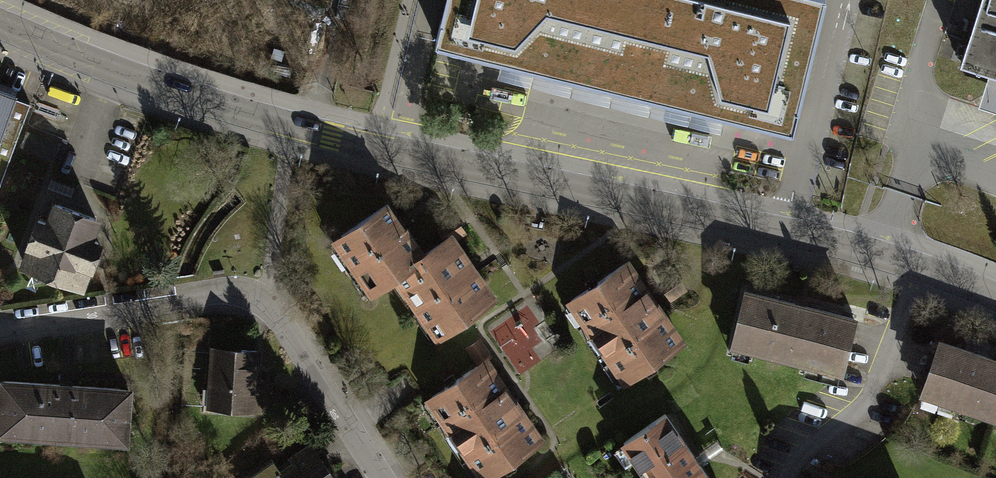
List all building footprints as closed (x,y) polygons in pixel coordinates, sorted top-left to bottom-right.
[(639,0),(446,0),(436,41),(618,86),(639,0)] [(824,0),(639,0),(618,86),(794,129),(824,0)] [(948,21),(971,28),(960,64),(995,76),(995,0),(955,0),(948,21)] [(0,89),(0,184),(30,104),(15,98),(16,95),(0,89)] [(348,244),(341,249),(365,283),(369,281),(375,289),(399,273),(425,254),(406,228),(399,233),(393,224),(398,220),(387,203),(341,235),(348,244)] [(47,223),(39,220),(23,262),(82,284),(98,242),(89,239),(96,219),(55,204),(47,223)] [(425,254),(399,273),(405,281),(401,283),(413,301),(417,299),(423,307),(419,310),(432,329),(436,326),(442,335),(493,299),(475,273),(466,279),(459,269),(467,264),(452,242),(465,233),(458,222),(449,221),(437,229),(445,240),(425,254)] [(623,262),(562,304),(619,387),(681,344),(623,262)] [(734,287),(722,342),(835,367),(848,313),(734,287)] [(938,340),(919,395),(995,422),(995,360),(938,340)] [(252,356),(218,354),(215,406),(249,408),(252,356)] [(419,397),(476,477),(479,477),(538,436),(480,354),(419,397)] [(3,381),(0,422),(0,428),(37,431),(37,433),(88,437),(88,435),(125,437),(128,390),(3,381)] [(620,448),(642,477),(710,477),(666,416),(620,448)] [(247,477),(248,477),(326,477),(305,444),(290,453),(295,461),(283,468),(277,458),(247,477)]
